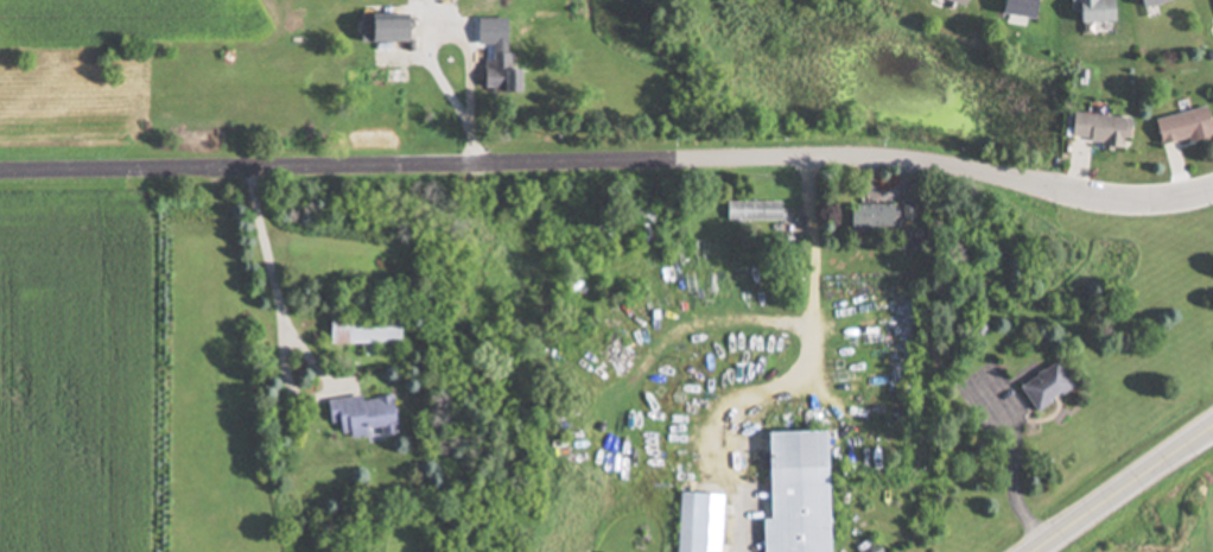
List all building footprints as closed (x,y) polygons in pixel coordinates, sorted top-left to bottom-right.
[(1033,22),(1037,0),(998,0),(995,15),(1033,22)] [(1068,24),(1113,23),(1113,0),(1067,0),(1068,24)] [(402,16),(354,16),(354,40),(402,40),(402,16)] [(503,17),(473,17),(473,44),(503,44),(503,17)] [(514,67),(507,67),(507,55),(481,55),(481,91),(514,91),(514,67)] [(1151,118),(1157,146),(1211,135),(1206,107),(1151,118)] [(1128,118),(1069,113),(1067,141),(1126,146),(1128,118)] [(782,202),(725,202),(725,222),(782,222),(782,202)] [(848,231),(891,231),(891,204),(848,204),(848,231)] [(395,344),(395,314),(328,314),(328,344),(395,344)] [(1071,386),(1053,361),(1016,387),(1034,412),(1071,386)] [(324,402),(327,423),(335,422),(337,440),(394,432),(389,393),(324,402)] [(759,551),(825,551),(823,431),(763,431),(764,519),(758,519),(759,551)] [(677,493),(675,551),(717,551),(720,494),(677,493)]
